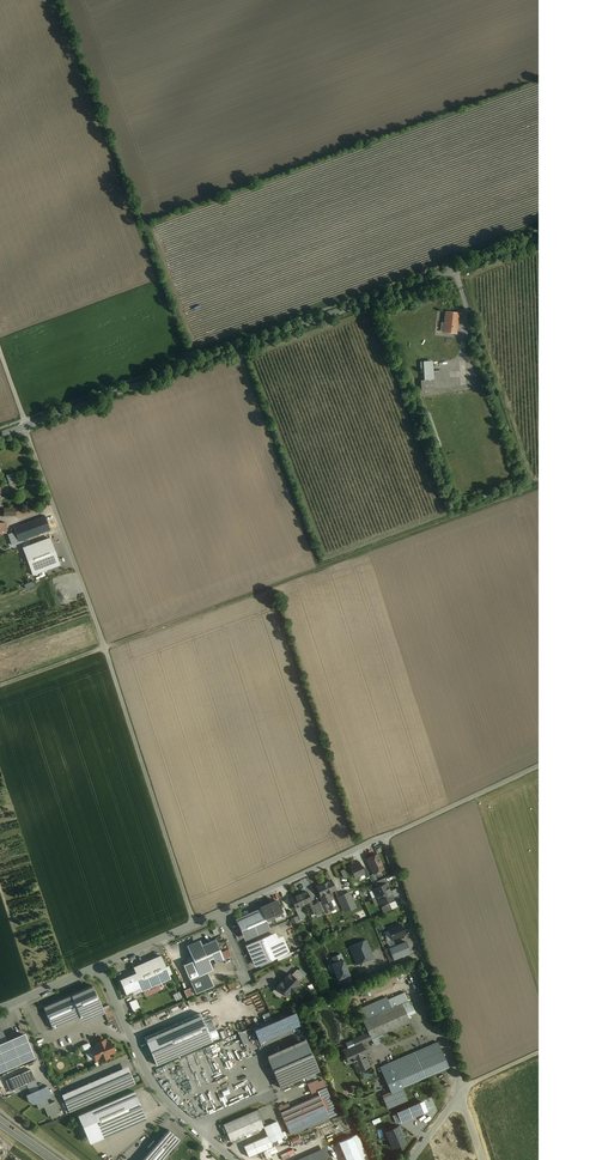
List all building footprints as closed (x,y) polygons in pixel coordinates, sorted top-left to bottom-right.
[(458,313),(445,312),(443,332),(455,333),(458,313)] [(423,362),(424,380),(421,380),(421,391),(432,390),(430,361),(423,362)] [(441,446),(428,411),(424,413),(436,447),(441,446)] [(7,474),(11,486),(18,484),(14,472),(7,474)] [(0,482),(0,493),(10,491),(8,480),(0,482)] [(44,516),(13,527),(15,532),(18,541),(49,530),(44,516)] [(15,532),(7,535),(11,544),(18,541),(15,532)] [(49,538),(44,540),(43,540),(39,542),(38,542),(33,544),(28,546),(28,545),(27,546),(28,546),(22,548),(32,575),(37,573),(38,573),(43,571),(48,569),(53,567),(54,567),(53,567),(59,565),(58,562),(57,560),(49,538)] [(376,854),(366,859),(368,863),(367,863),(370,870),(371,869),(373,873),(382,869),(380,864),(381,864),(379,859),(378,859),(376,854)] [(358,862),(349,867),(352,873),(351,875),(353,876),(354,878),(356,877),(359,878),(360,875),(364,874),(358,862)] [(384,877),(375,882),(377,887),(385,883),(387,882),(384,877)] [(330,880),(316,887),(323,904),(326,902),(330,901),(326,893),(334,889),(330,880)] [(377,887),(372,889),(375,897),(389,890),(388,888),(387,888),(385,883),(377,887)] [(389,890),(375,897),(379,904),(392,898),(390,894),(391,893),(389,890)] [(312,905),(306,891),(298,895),(302,904),(305,903),(310,914),(314,912),(315,912),(312,905)] [(348,892),(337,897),(342,907),(352,902),(348,892)] [(298,895),(290,898),(299,919),(305,917),(300,906),(302,904),(298,895)] [(276,900),(268,904),(276,922),(274,918),(282,914),(279,908),(276,900)] [(330,901),(326,902),(329,909),(330,910),(330,909),(331,908),(334,907),(334,905),(332,900),(330,901)] [(352,902),(342,907),(344,911),(354,907),(352,902)] [(320,913),(316,903),(312,905),(315,912),(314,912),(315,915),(316,914),(317,917),(321,915),(320,913)] [(276,922),(268,904),(259,908),(261,910),(265,921),(273,918),(275,922),(276,922)] [(261,910),(238,920),(246,937),(268,927),(265,921),(261,910)] [(296,916),(290,919),(293,925),(299,922),(296,916)] [(399,924),(387,929),(390,935),(391,934),(392,938),(391,939),(392,939),(404,934),(399,924)] [(271,934),(249,943),(258,965),(275,958),(280,956),(271,934)] [(212,970),(210,965),(223,959),(214,939),(201,945),(199,940),(186,946),(192,961),(183,965),(195,993),(212,986),(207,972),(212,970)] [(366,940),(348,947),(356,965),(373,957),(366,940)] [(399,944),(394,946),(388,949),(393,960),(398,957),(404,955),(409,953),(410,953),(405,942),(400,944),(399,944)] [(280,956),(275,958),(277,960),(290,955),(289,952),(280,956)] [(351,981),(340,954),(332,958),(334,963),(331,964),(338,980),(340,979),(343,984),(351,981)] [(160,956),(132,968),(135,973),(142,990),(150,987),(157,983),(169,978),(168,975),(165,967),(160,956)] [(297,969),(291,975),(298,983),(304,976),(297,969)] [(135,973),(119,980),(126,997),(142,990),(135,973)] [(289,974),(276,986),(287,997),(299,984),(298,983),(291,975),(289,974)] [(223,993),(239,987),(237,980),(220,986),(223,993)] [(157,983),(150,987),(152,993),(160,990),(157,983)] [(92,985),(70,995),(79,1017),(101,1007),(92,985)] [(185,989),(188,996),(194,993),(191,986),(185,989)] [(150,987),(142,990),(145,996),(152,993),(150,987)] [(174,993),(177,1000),(183,997),(180,991),(174,993)] [(359,1008),(364,1020),(401,1004),(406,1016),(415,1013),(409,1000),(408,1000),(404,992),(387,999),(386,996),(359,1008)] [(79,1017),(70,995),(42,1007),(52,1029),(79,1017)] [(139,1007),(135,999),(128,1002),(132,1010),(139,1007)] [(364,1020),(362,1021),(368,1033),(370,1039),(409,1022),(406,1016),(401,1004),(364,1020)] [(199,1013),(143,1037),(155,1065),(211,1041),(199,1013)] [(294,1013),(254,1030),(258,1041),(299,1024),(294,1013)] [(368,1033),(352,1040),(355,1045),(347,1048),(342,1050),(346,1058),(350,1056),(352,1060),(350,1060),(350,1062),(352,1061),(357,1071),(368,1066),(359,1044),(370,1039),(368,1033)] [(0,1044),(0,1071),(33,1057),(23,1034),(6,1042),(0,1044)] [(108,1040),(105,1041),(104,1039),(95,1043),(96,1046),(90,1048),(95,1060),(98,1059),(99,1061),(108,1057),(107,1055),(113,1052),(108,1040)] [(352,1040),(345,1043),(347,1048),(355,1045),(352,1040)] [(448,1067),(437,1042),(429,1046),(440,1071),(448,1067)] [(307,1044),(268,1060),(279,1088),(318,1071),(307,1044)] [(440,1071),(429,1046),(380,1067),(391,1094),(397,1092),(402,1089),(401,1087),(440,1071)] [(29,1069),(8,1079),(12,1089),(18,1087),(26,1083),(34,1080),(29,1069)] [(127,1069),(61,1097),(68,1114),(134,1085),(127,1069)] [(26,1083),(18,1087),(22,1096),(25,1095),(24,1095),(30,1092),(26,1083)] [(30,1092),(24,1095),(25,1095),(27,1100),(32,1104),(35,1103),(46,1098),(51,1096),(46,1085),(30,1092)] [(337,1114),(325,1087),(316,1091),(318,1095),(319,1095),(328,1118),(337,1114)] [(406,1099),(402,1089),(397,1092),(401,1102),(406,1099)] [(133,1091),(77,1115),(89,1144),(146,1119),(133,1091)] [(391,1094),(382,1098),(386,1108),(401,1102),(397,1092),(391,1094)] [(318,1095),(289,1108),(287,1104),(278,1108),(289,1134),(328,1118),(319,1095),(318,1095)] [(48,1104),(46,1098),(35,1103),(38,1109),(44,1107),(48,1117),(50,1116),(51,1119),(57,1116),(56,1113),(59,1111),(55,1101),(48,1104)] [(423,1102),(397,1114),(400,1121),(426,1110),(423,1102)] [(226,1133),(259,1119),(255,1110),(239,1117),(222,1125),(226,1133)] [(259,1119),(226,1133),(229,1141),(246,1133),(263,1127),(259,1119)] [(276,1121),(263,1127),(267,1136),(254,1142),(243,1146),(248,1157),(254,1154),(260,1151),(271,1146),(270,1143),(283,1137),(276,1121)] [(399,1126),(385,1132),(392,1148),(404,1143),(401,1135),(402,1134),(399,1126)] [(140,1159),(161,1159),(179,1139),(167,1129),(140,1159)] [(338,1142),(345,1159),(368,1159),(357,1134),(338,1142)] [(299,1135),(292,1138),(294,1143),(302,1140),(299,1135)] [(294,1148),(281,1154),(284,1159),(297,1153),(294,1148)] [(301,1159),(322,1159),(329,1157),(325,1149),(301,1159)]
